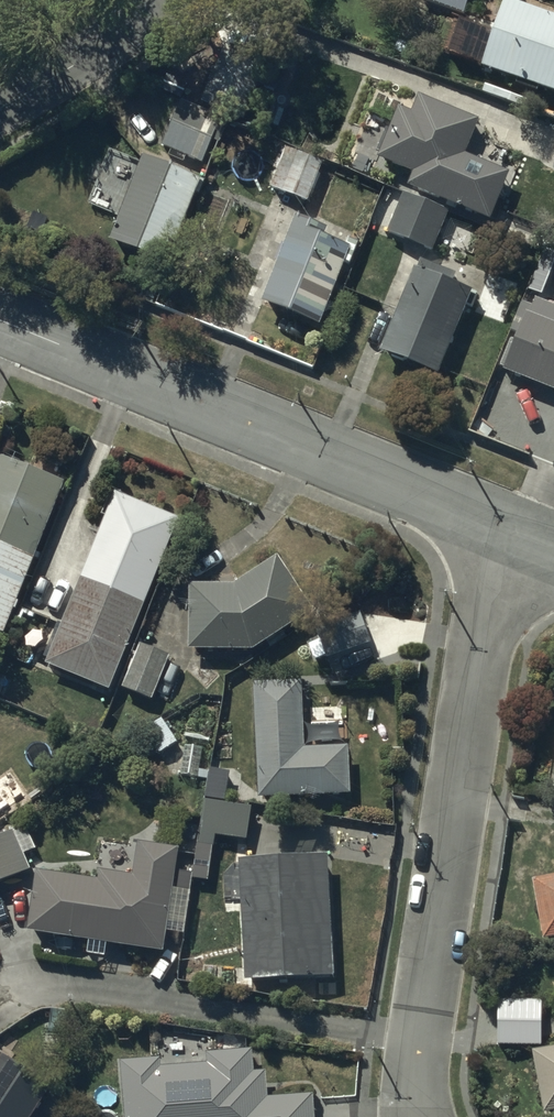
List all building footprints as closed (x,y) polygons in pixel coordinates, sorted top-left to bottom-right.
[(464,10),(467,0),(432,0),(464,10)] [(526,0),(500,0),(480,62),(553,87),(553,9),(526,0)] [(397,102),(376,154),(411,168),(405,183),(490,217),(509,168),(465,150),(479,114),(418,89),(411,107),(397,102)] [(184,90),(162,144),(205,162),(228,109),(184,90)] [(206,173),(144,149),(138,166),(109,155),(91,201),(118,212),(109,235),(171,259),(197,191),(198,192),(206,173)] [(284,149),(270,184),(307,199),(321,164),(284,149)] [(402,189),(384,228),(431,249),(448,209),(402,189)] [(298,211),(262,296),(320,321),(345,260),(350,262),(360,237),(298,211)] [(469,286),(412,264),(379,346),(436,368),(469,286)] [(501,365),(553,387),(553,302),(536,295),(532,304),(522,300),(510,328),(516,330),(501,365)] [(0,459),(0,542),(29,554),(57,483),(0,459)] [(175,519),(115,495),(82,576),(141,600),(175,519)] [(0,542),(0,625),(29,554),(0,542)] [(237,590),(190,589),(189,645),(248,646),(302,606),(271,564),(237,590)] [(141,600),(82,576),(47,659),(106,684),(141,600)] [(368,642),(356,610),(315,626),(327,658),(368,642)] [(165,659),(140,648),(124,686),(149,696),(165,659)] [(301,685),(253,686),(254,789),(345,788),(344,747),(302,748),(301,685)] [(232,768),(211,765),(206,795),(227,798),(232,768)] [(245,836),(250,803),(204,796),(193,876),(207,878),(212,842),(213,843),(215,831),(245,836)] [(0,836),(0,877),(26,866),(11,831),(0,836)] [(173,847),(140,843),(135,875),(105,871),(103,883),(40,873),(32,923),(159,942),(173,847)] [(324,853),(241,858),(247,973),(330,968),(324,853)] [(539,881),(548,929),(553,928),(553,878),(539,881)] [(541,1042),(542,999),(498,998),(496,1040),(541,1042)] [(535,1049),(546,1104),(553,1102),(553,1045),(535,1049)] [(0,1051),(0,1116),(24,1116),(47,1081),(0,1051)] [(212,1054),(213,1063),(155,1067),(155,1060),(123,1062),(128,1116),(311,1116),(309,1096),(262,1099),(260,1074),(249,1075),(247,1052),(212,1054)]
